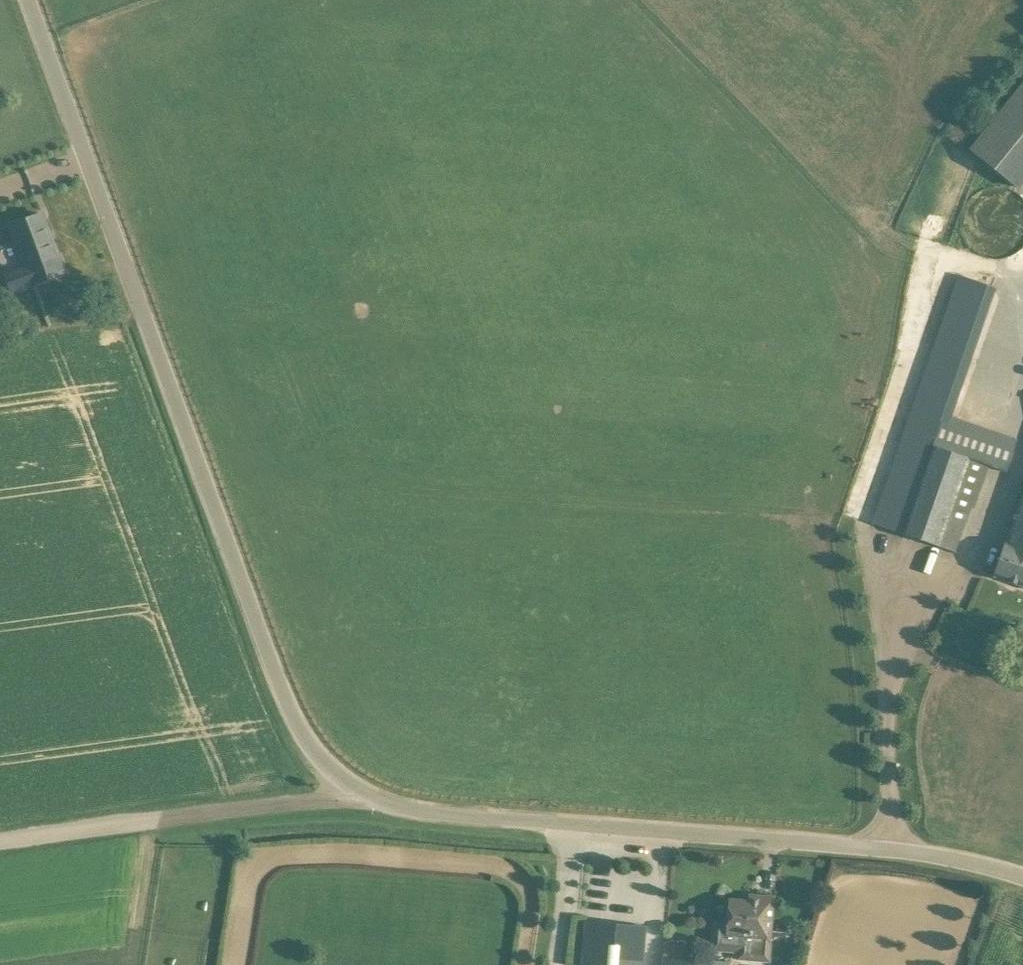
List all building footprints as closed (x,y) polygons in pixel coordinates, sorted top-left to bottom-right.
[(1016,189),(1022,179),(1022,72),(964,150),(1016,189)] [(1019,194),(1012,190),(1003,188),(998,187),(989,189),(984,190),(978,193),(972,199),(967,205),(964,211),(962,218),(962,225),(963,233),(965,239),(969,246),(974,251),(980,256),(988,259),(994,260),(1001,260),(1007,259),(1014,257),(1020,253),(1022,250),(1022,197),(1019,194)] [(18,289),(30,284),(30,285),(50,277),(51,279),(55,278),(55,276),(64,272),(42,214),(8,227),(25,271),(13,275),(18,289)] [(1015,445),(950,422),(949,423),(912,412),(874,523),(955,551),(970,507),(973,507),(989,465),(1007,470),(1015,445)] [(1006,541),(1005,541),(994,575),(993,576),(1022,586),(1022,492),(1006,541)] [(769,962),(771,943),(774,896),(755,895),(754,900),(729,898),(727,921),(711,920),(709,944),(746,945),(746,961),(769,962)] [(646,926),(586,922),(582,964),(643,964),(646,926)] [(665,943),(664,957),(685,958),(686,945),(665,943)] [(727,961),(685,958),(664,957),(663,964),(727,964),(727,961)]
